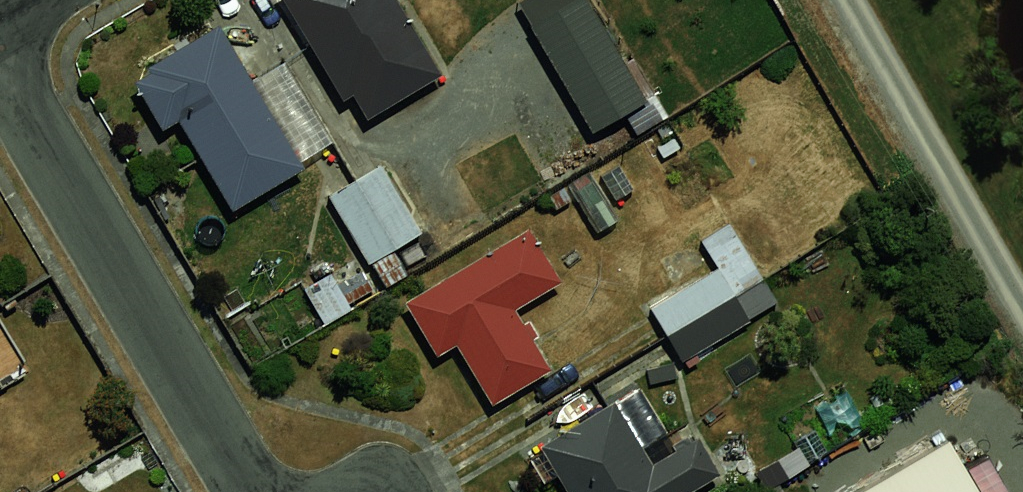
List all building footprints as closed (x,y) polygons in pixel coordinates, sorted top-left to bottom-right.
[(363,108),(450,60),(417,0),(303,0),(363,108)] [(616,128),(677,87),(622,0),(535,0),(616,128)] [(231,23),(146,71),(181,128),(200,120),(249,195),(317,161),(231,23)] [(375,168),(333,192),(391,268),(427,242),(375,168)] [(557,207),(424,295),(461,351),(477,344),(512,397),(583,350),(553,305),(602,273),(557,207)] [(731,256),(662,300),(694,353),(769,310),(731,256)] [(537,448),(564,491),(701,491),(731,474),(707,434),(663,462),(623,396),(537,448)] [(869,491),(989,491),(964,443),(869,491)] [(0,466),(0,491),(17,491),(0,466)]
